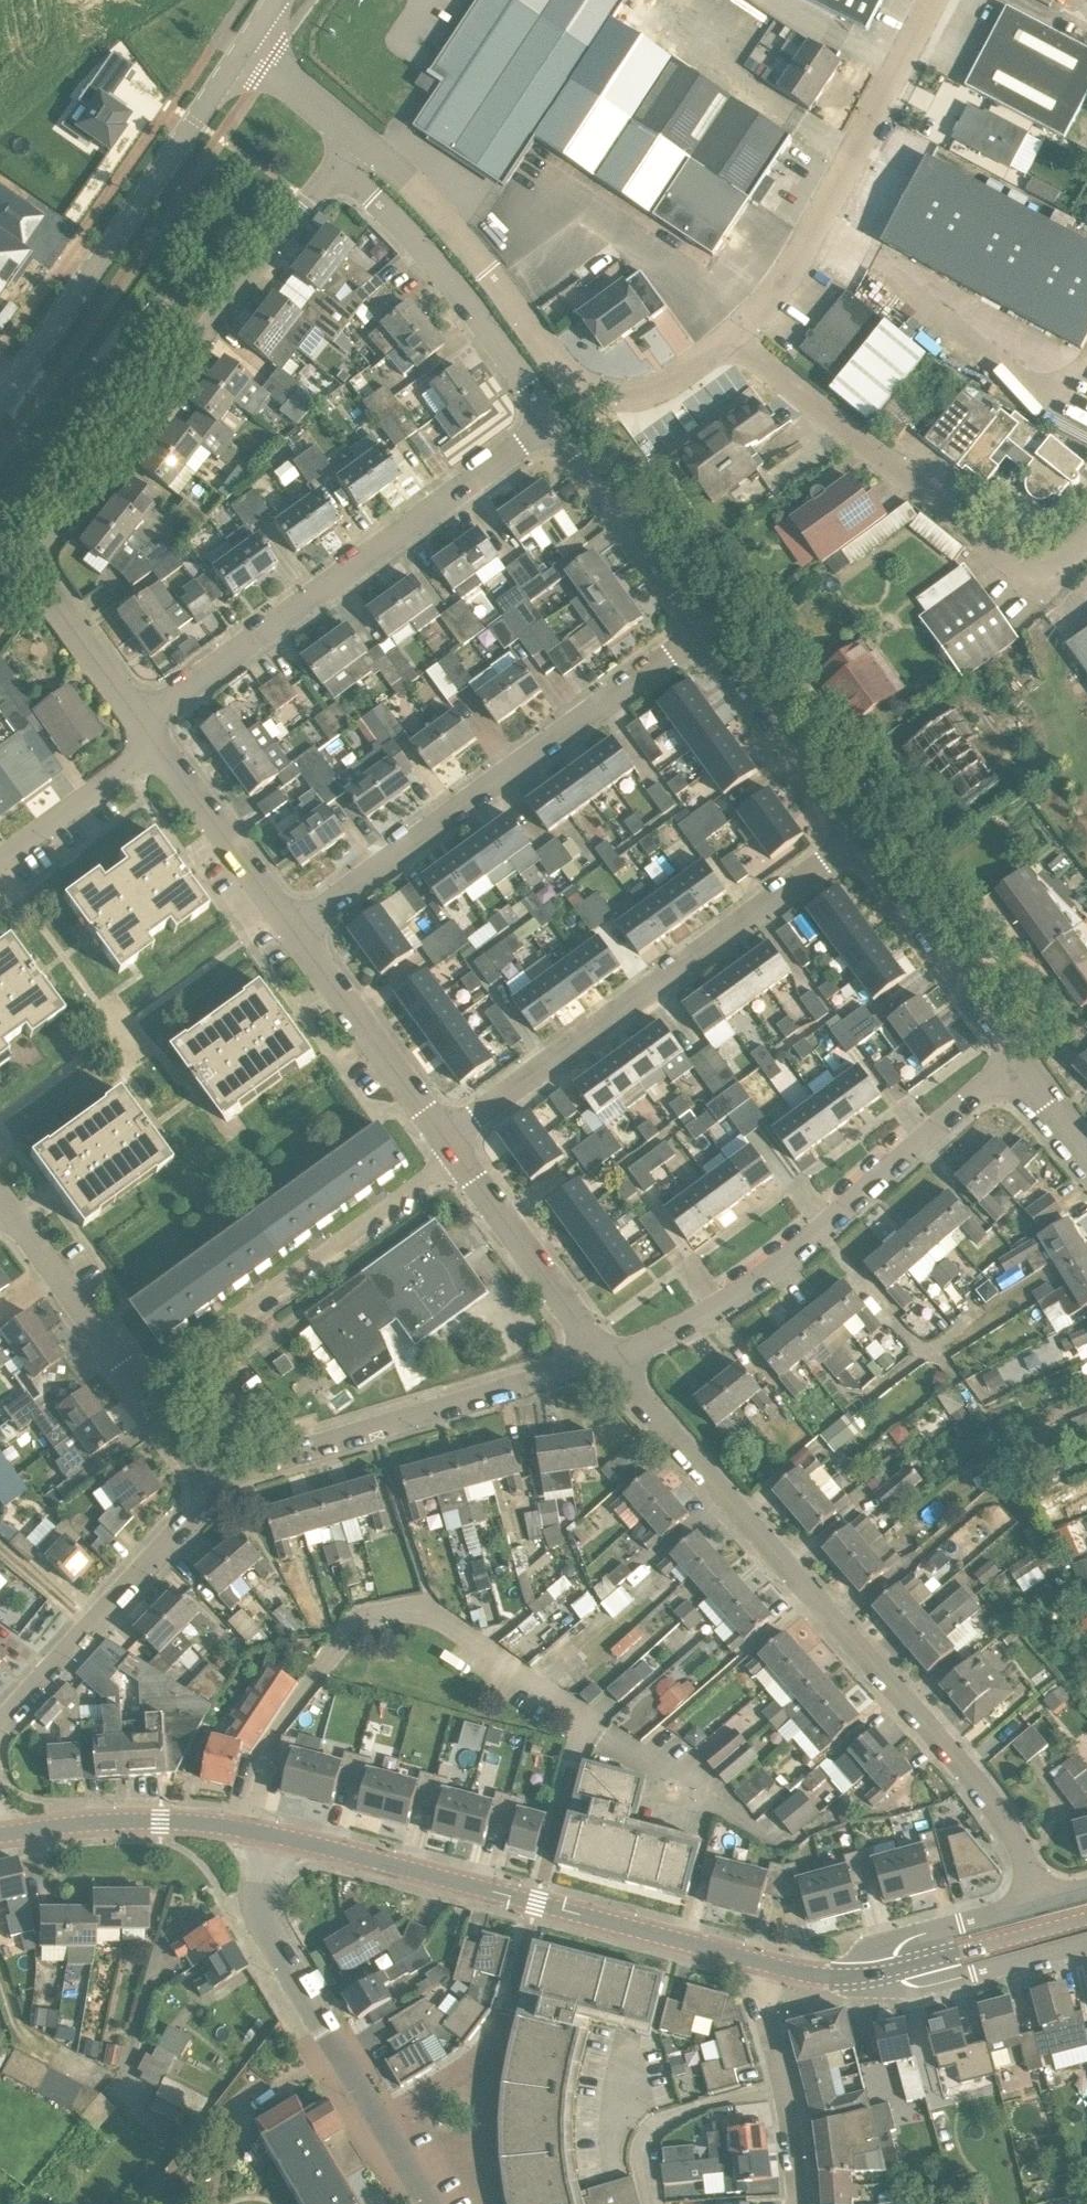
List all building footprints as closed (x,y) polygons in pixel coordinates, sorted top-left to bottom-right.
[(452,153),(504,187),(535,139),(572,83),(593,51),(515,0),(479,0),(429,77),(442,86),(415,128),(452,153)] [(593,51),(572,83),(631,122),(674,60),(614,20),(623,6),(614,0),(515,0),(593,51)] [(883,0),(808,0),(867,31),(883,0)] [(1008,7),(987,48),(1086,99),(1086,97),(1086,49),(1008,7)] [(842,63),(794,32),(789,41),(803,51),(792,67),(825,89),(842,63)] [(987,48),(966,87),(1065,139),(1086,99),(987,48)] [(113,53),(104,67),(124,81),(133,68),(113,53)] [(631,122),(750,200),(791,138),(674,60),(631,122)] [(769,70),(763,79),(810,111),(825,89),(792,67),(784,80),(769,70)] [(750,200),(631,122),(572,83),(535,139),(595,178),(713,256),(750,200)] [(44,162),(74,184),(98,147),(94,142),(105,126),(76,101),(60,123),(70,130),(44,162)] [(970,108),(954,139),(1010,168),(1027,135),(986,114),(985,116),(970,108)] [(1083,350),(1086,342),(1086,243),(929,158),(883,243),(1083,350)] [(1061,193),(1034,178),(1027,191),(1054,206),(1061,193)] [(0,197),(0,301),(27,263),(20,258),(42,226),(0,197)] [(319,213),(311,222),(321,230),(329,220),(321,214),(319,213)] [(354,251),(324,228),(308,250),(337,273),(359,290),(353,294),(363,305),(386,288),(376,275),(372,279),(347,260),(354,251)] [(291,271),(316,290),(305,304),(319,316),(341,333),(355,314),(363,305),(353,294),(340,304),(322,292),(337,273),(308,250),(291,271)] [(649,321),(667,309),(668,308),(641,272),(610,295),(580,317),(604,349),(647,318),(649,321)] [(386,288),(363,305),(374,319),(381,327),(368,338),(386,358),(387,357),(426,325),(409,304),(402,309),(386,288)] [(839,381),(831,390),(873,424),(877,418),(894,397),(927,355),(848,291),(801,350),(839,381)] [(297,351),(315,329),(333,343),(341,333),(319,316),(311,326),(272,296),(255,318),(297,351)] [(374,319),(363,305),(355,314),(364,326),(374,319)] [(268,380),(291,397),(300,385),(290,377),(282,370),(290,361),(297,351),(255,318),(239,339),(268,361),(277,369),(268,380)] [(443,345),(426,325),(387,357),(403,376),(413,367),(415,369),(443,345)] [(261,389),(252,382),(223,359),(205,382),(234,405),(253,420),(269,397),(282,407),(279,411),(298,425),(309,411),(291,397),(268,380),(261,389)] [(459,367),(419,396),(435,419),(446,411),(475,389),(459,367)] [(350,377),(342,371),(337,378),(344,383),(350,377)] [(199,409),(191,420),(227,448),(236,436),(220,424),(234,405),(205,382),(189,402),(199,409)] [(394,398),(384,386),(361,402),(371,415),(394,398)] [(475,389),(446,411),(462,432),(491,411),(475,389)] [(991,461),(997,453),(1028,478),(1027,480),(1026,483),(1026,484),(1025,487),(1026,488),(1026,491),(1026,492),(1027,493),(1028,495),(1030,497),(1032,499),(1033,500),(1035,500),(1037,501),(1039,502),(1041,502),(1044,501),(1045,501),(1046,501),(1049,500),(1050,499),(1052,497),(1057,501),(1067,488),(1069,489),(1070,490),(1072,490),(1074,489),(1074,488),(1075,488),(1076,487),(1076,485),(1076,484),(1076,483),(1076,482),(1076,481),(1075,480),(1074,479),(1081,471),(1047,444),(1049,441),(1015,414),(1011,419),(997,407),(991,414),(964,393),(925,441),(958,468),(961,464),(986,484),(999,468),(991,461)] [(894,397),(877,418),(900,437),(917,415),(894,397)] [(379,427),(391,418),(402,410),(394,398),(371,415),(379,427)] [(713,503),(758,470),(746,453),(757,445),(758,447),(779,433),(756,401),(673,460),(684,475),(691,471),(713,503)] [(321,413),(328,408),(324,402),(317,407),(321,413)] [(391,418),(408,438),(417,431),(402,410),(391,418)] [(395,448),(408,438),(391,418),(379,427),(395,448)] [(217,460),(227,448),(191,420),(182,431),(173,423),(156,446),(185,468),(201,447),(217,460)] [(140,466),(169,489),(185,468),(156,446),(140,466)] [(316,446),(304,454),(321,477),(332,469),(316,446)] [(357,462),(379,493),(401,477),(379,446),(357,462)] [(293,462),(309,485),(321,477),(304,454),(293,462)] [(241,461),(235,469),(245,477),(251,470),(241,461)] [(357,509),(379,493),(357,462),(335,478),(357,509)] [(114,500),(96,522),(126,544),(160,500),(133,478),(116,501),(114,500)] [(842,550),(865,533),(886,518),(881,509),(865,486),(860,491),(850,479),(827,496),(824,493),(822,492),(820,492),(819,492),(818,492),(817,493),(815,494),(814,496),(813,498),(813,501),(814,504),(791,521),(822,564),(842,550)] [(565,513),(544,484),(521,500),(542,529),(550,541),(564,561),(588,544),(580,533),(571,539),(556,520),(565,513)] [(579,495),(572,484),(561,491),(568,502),(579,495)] [(270,514),(253,491),(242,499),(258,522),(270,514)] [(317,491),(295,507),(317,537),(339,521),(317,491)] [(230,506),(247,530),(258,522),(242,499),(230,506)] [(208,519),(184,500),(175,512),(198,530),(208,519)] [(500,516),(521,545),(542,529),(521,500),(500,516)] [(906,503),(886,518),(865,533),(842,550),(851,563),(908,522),(953,558),(961,548),(906,503)] [(295,507),(274,523),(273,523),(295,553),(317,537),(295,507)] [(80,542),(109,565),(122,575),(130,563),(141,578),(151,571),(173,555),(166,544),(144,561),(134,551),(126,544),(96,522),(80,542)] [(455,548),(477,577),(500,561),(478,531),(455,548)] [(233,552),(255,582),(277,566),(255,536),(233,552)] [(477,577),(455,548),(434,563),(460,599),(482,584),(477,577)] [(835,576),(851,565),(842,551),(826,562),(835,576)] [(211,568),(233,598),(255,582),(233,552),(211,568)] [(529,553),(516,562),(532,584),(545,575),(529,553)] [(612,576),(596,554),(595,554),(571,571),(566,575),(567,577),(582,597),(612,576)] [(159,582),(160,583),(182,567),(173,555),(151,571),(159,582)] [(530,604),(531,603),(553,587),(567,577),(566,575),(571,571),(564,561),(545,575),(532,584),(521,592),(527,599),(530,604)] [(532,584),(516,562),(505,570),(518,587),(521,592),(532,584)] [(921,618),(964,679),(1017,641),(963,566),(916,600),(926,614),(921,618)] [(222,598),(205,574),(195,582),(211,605),(222,598)] [(587,626),(627,597),(612,576),(582,597),(572,605),(587,626)] [(419,633),(440,617),(441,617),(413,579),(391,595),(412,624),(419,633)] [(176,605),(160,583),(159,582),(146,591),(148,593),(118,615),(134,637),(176,605)] [(180,602),(176,605),(134,637),(150,658),(180,637),(176,631),(193,619),(197,625),(216,611),(211,605),(195,582),(183,590),(187,596),(180,601),(180,602)] [(518,587),(497,602),(506,615),(515,608),(527,599),(521,592),(518,587)] [(412,624),(391,595),(369,611),(391,640),(412,624)] [(604,648),(614,640),(643,619),(627,597),(587,626),(604,648)] [(545,621),(531,603),(530,604),(527,599),(515,608),(532,632),(545,621)] [(486,630),(463,601),(452,609),(474,639),(486,630)] [(503,617),(520,640),(532,658),(545,650),(532,632),(515,608),(506,615),(503,617)] [(441,617),(440,617),(462,647),(474,639),(452,609),(441,617)] [(503,617),(489,628),(505,650),(520,640),(503,617)] [(348,626),(325,643),(356,685),(373,673),(375,676),(381,673),(391,688),(402,680),(386,657),(379,647),(369,655),(348,626)] [(1068,646),(1086,673),(1086,632),(1068,646)] [(563,677),(586,661),(569,639),(547,655),(563,677)] [(356,685),(325,643),(304,658),(325,687),(335,701),(356,685)] [(856,720),(861,717),(895,693),(897,695),(906,689),(879,650),(869,656),(861,644),(824,670),(834,683),(826,689),(839,708),(845,704),(856,720)] [(402,680),(415,671),(398,648),(386,657),(402,680)] [(171,656),(178,665),(183,661),(186,659),(180,650),(171,656)] [(491,668),(520,709),(543,693),(513,652),(491,668)] [(477,695),(498,725),(520,709),(491,668),(474,681),(454,655),(440,665),(460,693),(470,686),(477,695)] [(35,709),(13,678),(15,677),(1,658),(0,659),(0,684),(24,717),(35,709)] [(460,693),(440,665),(428,674),(448,702),(460,693)] [(415,671),(402,680),(408,687),(420,678),(415,671)] [(276,713),(299,696),(282,674),(259,691),(276,713)] [(707,704),(691,682),(658,705),(675,728),(707,704)] [(22,801),(51,780),(40,765),(21,739),(34,731),(24,717),(0,684),(0,713),(16,735),(0,746),(0,770),(22,801)] [(66,687),(35,709),(48,728),(69,757),(100,735),(66,687)] [(355,727),(338,703),(326,712),(344,736),(355,727)] [(407,734),(385,704),(385,703),(373,712),(395,743),(407,734)] [(724,727),(707,704),(675,728),(691,751),(724,727)] [(203,731),(220,754),(248,733),(232,710),(203,731)] [(954,804),(995,783),(957,710),(902,738),(919,771),(933,763),(954,804)] [(433,727),(455,756),(477,740),(456,711),(433,727)] [(315,719),(333,744),(340,739),(344,736),(326,712),(315,719)] [(359,764),(389,805),(411,788),(402,777),(413,768),(395,743),(373,712),(361,721),(376,740),(372,743),(376,752),(359,764)] [(643,751),(655,743),(638,720),(626,729),(643,751)] [(412,743),(433,772),(455,756),(433,727),(412,743)] [(740,750),(724,727),(691,751),(708,773),(740,750)] [(220,754),(235,775),(264,754),(248,733),(220,754)] [(637,770),(614,739),(592,755),(615,786),(637,770)] [(235,775),(236,776),(251,797),(278,777),(285,787),(301,775),(293,764),(278,743),(264,754),(235,775)] [(665,756),(655,743),(643,751),(653,765),(665,756)] [(316,747),(293,764),(301,775),(313,767),(324,758),(316,747)] [(757,772),(740,750),(708,773),(724,796),(757,772)] [(615,786),(592,755),(571,771),(593,802),(615,786)] [(348,793),(368,820),(389,805),(359,764),(346,773),(341,768),(335,773),(324,758),(313,767),(337,801),(348,793)] [(303,822),(325,851),(346,835),(327,808),(337,801),(313,767),(301,775),(324,807),(303,822)] [(22,801),(0,770),(0,818),(22,801)] [(593,802),(571,771),(549,787),(572,818),(593,802)] [(690,787),(681,775),(668,785),(677,797),(690,787)] [(659,783),(658,784),(647,792),(664,815),(676,806),(659,783)] [(527,803),(550,834),(572,818),(549,787),(527,803)] [(266,818),(288,802),(280,790),(258,806),(266,818)] [(770,790),(737,814),(754,837),(786,813),(770,790)] [(720,812),(713,802),(712,801),(689,817),(698,829),(720,812)] [(698,829),(706,841),(729,824),(720,812),(698,829)] [(771,860),(803,836),(786,813),(754,837),(771,860)] [(636,814),(625,823),(635,837),(646,828),(636,814)] [(536,858),(550,877),(562,870),(546,847),(536,854),(531,847),(532,846),(510,815),(488,831),(517,872),(536,858)] [(698,829),(689,817),(678,825),(695,849),(706,841),(698,829)] [(281,838),(302,867),(325,851),(303,822),(281,838)] [(517,872),(488,831),(466,847),(489,878),(496,888),(517,872)] [(97,873),(64,898),(118,974),(152,949),(146,940),(168,925),(174,933),(208,908),(153,833),(119,857),(125,866),(103,882),(97,873)] [(661,849),(651,835),(640,843),(649,857),(661,849)] [(557,838),(546,847),(562,870),(573,861),(557,838)] [(608,841),(596,849),(606,863),(617,854),(608,841)] [(466,847),(444,863),(467,894),(489,878),(466,847)] [(750,876),(733,853),(721,862),(738,885),(750,876)] [(606,863),(615,876),(627,868),(617,854),(606,863)] [(682,877),(704,908),(726,892),(704,862),(682,877)] [(423,879),(445,909),(467,894),(444,863),(423,879)] [(1032,940),(1043,955),(1047,952),(1063,975),(1059,977),(1082,1009),(1086,1005),(1086,949),(1085,946),(1086,945),(1086,927),(1084,924),(1029,868),(997,890),(1032,940)] [(660,893),(683,924),(704,908),(682,877),(660,893)] [(416,916),(428,908),(411,884),(399,893),(416,916)] [(564,894),(575,909),(586,902),(575,886),(564,894)] [(856,910),(839,887),(807,911),(823,934),(856,910)] [(944,898),(947,903),(953,911),(962,905),(953,892),(944,898)] [(615,916),(598,893),(586,902),(603,925),(615,916)] [(639,909),(661,940),(683,924),(660,893),(639,909)] [(535,894),(522,903),(532,916),(544,907),(535,894)] [(575,909),(592,933),(603,925),(586,902),(575,909)] [(382,906),(349,930),(366,953),(399,930),(382,906)] [(532,916),(534,919),(542,929),(554,921),(544,907),(532,916)] [(617,925),(639,956),(661,940),(639,909),(617,925)] [(872,933),(856,910),(823,934),(840,956),(872,933)] [(498,936),(510,927),(500,914),(488,922),(498,936)] [(472,945),(454,920),(442,928),(451,941),(459,953),(472,945)] [(805,947),(789,925),(777,933),(794,956),(805,947)] [(451,941),(442,928),(420,944),(429,957),(451,941)] [(383,976),(415,953),(399,930),(366,953),(383,976)] [(889,955),(872,933),(840,956),(857,979),(889,955)] [(525,947),(515,934),(503,942),(513,956),(525,947)] [(8,1054),(2,1046),(24,1030),(30,1038),(64,1014),(9,938),(0,945),(0,1060),(8,1054)] [(578,954),(600,984),(622,969),(599,938),(578,954)] [(429,957),(437,969),(459,953),(451,941),(429,957)] [(491,986),(503,978),(497,969),(513,957),(513,956),(503,942),(486,954),(475,963),(491,986)] [(793,975),(770,944),(748,959),(771,991),(793,975)] [(476,952),(471,945),(460,953),(465,960),(476,952)] [(803,969),(804,969),(815,960),(805,947),(794,956),(803,969)] [(556,969),(578,1000),(600,984),(578,954),(556,969)] [(906,978),(889,955),(857,979),(873,1002),(906,978)] [(771,991),(748,959),(727,975),(749,1006),(771,991)] [(534,985),(556,1016),(578,1000),(556,969),(534,985)] [(445,993),(429,971),(396,994),(412,1017),(445,993)] [(471,995),(483,986),(473,972),(461,981),(471,995)] [(749,1006),(727,975),(705,991),(728,1022),(749,1006)] [(819,989),(828,1001),(841,992),(832,980),(819,989)] [(249,999),(220,1019),(192,1040),(191,1038),(174,1050),(227,1122),(243,1111),(242,1109),(299,1067),(300,1069),(317,1057),(264,985),(248,997),(249,999)] [(535,1032),(556,1016),(534,985),(512,1001),(535,1032)] [(728,1022),(705,991),(683,1007),(706,1038),(728,1022)] [(812,991),(801,1000),(817,1023),(829,1014),(812,991)] [(476,1005),(486,998),(482,992),(472,999),(476,1005)] [(412,1017),(429,1040),(462,1016),(445,993),(412,1017)] [(921,998),(888,1022),(905,1044),(938,1021),(921,998)] [(865,1006),(845,1021),(853,1032),(873,1017),(865,1006)] [(887,1007),(873,1017),(881,1028),(888,1022),(894,1017),(887,1007)] [(486,1017),(494,1028),(506,1019),(498,1008),(486,1017)] [(831,1031),(839,1042),(848,1054),(862,1044),(853,1032),(845,1021),(840,1014),(826,1024),(831,1031)] [(429,1040),(445,1063),(478,1039),(462,1016),(429,1040)] [(799,1031),(789,1017),(777,1025),(787,1039),(799,1031)] [(853,1032),(862,1044),(882,1029),(881,1028),(873,1017),(853,1032)] [(494,1028),(510,1050),(522,1042),(506,1019),(494,1028)] [(954,1044),(938,1021),(905,1044),(922,1067),(954,1044)] [(662,1023),(640,1039),(669,1078),(673,1084),(694,1068),(717,1100),(728,1091),(718,1076),(701,1053),(689,1062),(684,1054),(662,1023)] [(445,1063),(462,1085),(495,1062),(478,1039),(445,1063)] [(640,1039),(618,1054),(641,1085),(647,1094),(669,1078),(640,1039)] [(815,1053),(810,1045),(805,1039),(794,1048),(804,1061),(815,1053)] [(718,1076),(729,1068),(712,1045),(701,1053),(718,1076)] [(763,1046),(751,1055),(761,1068),(773,1059),(763,1046)] [(641,1085),(618,1054),(597,1070),(619,1101),(641,1085)] [(1086,1079),(1086,1056),(1076,1068),(1086,1079)] [(887,1058),(875,1067),(892,1090),(903,1081),(887,1058)] [(771,1082),(772,1081),(783,1073),(773,1059),(761,1068),(771,1082)] [(837,1082),(860,1113),(882,1097),(859,1066),(837,1082)] [(619,1101),(597,1070),(575,1086),(598,1117),(619,1101)] [(838,1129),(860,1113),(837,1082),(816,1098),(838,1129)] [(768,1122),(740,1084),(739,1083),(728,1091),(740,1108),(756,1131),(768,1122)] [(47,1145),(46,1144),(30,1156),(82,1228),(99,1216),(98,1214),(154,1173),(155,1174),(172,1162),(120,1090),(103,1103),(104,1104),(47,1145)] [(579,1113),(561,1090),(550,1098),(567,1121),(579,1113)] [(719,1124),(729,1116),(745,1139),(756,1131),(740,1108),(728,1091),(717,1100),(707,1107),(719,1124)] [(681,1097),(670,1105),(680,1119),(691,1110),(681,1097)] [(794,1114),(817,1145),(838,1129),(816,1098),(794,1114)] [(680,1119),(686,1127),(697,1119),(691,1110),(680,1119)] [(498,1136),(515,1159),(548,1135),(531,1112),(498,1136)] [(795,1161),(817,1145),(794,1114),(773,1130),(795,1161)] [(708,1133),(697,1119),(686,1127),(696,1141),(708,1133)] [(660,1134),(650,1120),(638,1129),(648,1143),(660,1134)] [(610,1159),(623,1150),(606,1127),(594,1136),(602,1148),(610,1159)] [(408,1166),(399,1153),(380,1128),(319,1173),(346,1210),(408,1166)] [(532,1182),(565,1158),(548,1135),(515,1159),(532,1182)] [(572,1151),(580,1163),(602,1148),(594,1136),(572,1151)] [(1038,1182),(1025,1169),(1039,1155),(1024,1139),(1009,1153),(998,1141),(978,1160),(1001,1185),(1014,1199),(1022,1192),(1025,1196),(1038,1182)] [(676,1156),(667,1143),(666,1142),(655,1151),(665,1164),(676,1156)] [(752,1193),(774,1177),(751,1146),(730,1162),(752,1193)] [(580,1163),(589,1175),(610,1159),(602,1148),(580,1163)] [(646,1193),(657,1184),(658,1184),(651,1175),(665,1164),(655,1151),(641,1161),(629,1170),(646,1193)] [(957,1180),(981,1205),(996,1222),(1006,1212),(990,1196),(1001,1185),(978,1160),(957,1180)] [(708,1178),(731,1209),(752,1193),(730,1162),(708,1178)] [(319,1173),(258,1217),(285,1255),(346,1210),(319,1173)] [(687,1194),(709,1225),(731,1209),(708,1178),(687,1194)] [(548,1203),(565,1226),(597,1203),(580,1180),(548,1203)] [(626,1202),(637,1194),(638,1194),(628,1180),(616,1188),(626,1202)] [(972,1219),(949,1193),(928,1211),(951,1237),(963,1227),(978,1246),(988,1237),(972,1219)] [(1050,1193),(1024,1211),(1041,1228),(1063,1213),(1050,1193)] [(665,1210),(688,1241),(709,1225),(687,1194),(665,1210)] [(597,1203),(565,1226),(581,1249),(614,1225),(597,1203)] [(951,1237),(928,1211),(907,1229),(930,1256),(951,1237)] [(652,1212),(640,1221),(650,1234),(661,1226),(652,1212)] [(285,1255),(258,1217),(196,1262),(224,1300),(285,1255)] [(1068,1220),(1038,1238),(1000,1260),(1006,1272),(1027,1260),(1035,1274),(1053,1263),(1083,1245),(1068,1220)] [(436,1222),(413,1239),(364,1274),(366,1277),(359,1282),(357,1278),(305,1316),(326,1346),(323,1348),(333,1362),(337,1360),(358,1389),(394,1363),(381,1333),(398,1321),(416,1346),(488,1294),(436,1222)] [(614,1225),(581,1249),(598,1272),(630,1248),(614,1225)] [(661,1226),(650,1234),(666,1257),(678,1248),(661,1226)] [(930,1256),(907,1229),(886,1248),(909,1274),(930,1256)] [(1053,1263),(1067,1286),(1086,1274),(1086,1252),(1083,1245),(1053,1263)] [(598,1272),(615,1294),(647,1271),(630,1248),(598,1272)] [(909,1274),(886,1248),(865,1266),(888,1292),(903,1310),(913,1301),(898,1284),(909,1274)] [(940,1266),(953,1281),(961,1274),(948,1259),(940,1266)] [(196,1262),(136,1306),(135,1307),(162,1344),(224,1300),(196,1262)] [(930,1274),(939,1284),(943,1287),(953,1281),(940,1266),(930,1274)] [(9,1286),(0,1274),(0,1292),(9,1286)] [(1067,1286),(1055,1293),(1038,1303),(1044,1313),(1061,1302),(1070,1317),(1086,1307),(1086,1274),(1067,1286)] [(1000,1294),(989,1281),(976,1291),(987,1304),(1000,1294)] [(857,1317),(871,1335),(873,1337),(874,1335),(883,1328),(867,1309),(845,1282),(823,1300),(846,1327),(857,1317)] [(1032,1293),(1038,1303),(1055,1293),(1049,1283),(1032,1293)] [(846,1327),(823,1300),(802,1318),(824,1345),(846,1327)] [(0,1333),(0,1366),(1,1368),(16,1357),(45,1336),(28,1313),(0,1333)] [(824,1345),(802,1318),(780,1335),(802,1362),(824,1345)] [(1070,1338),(1075,1350),(1086,1345),(1086,1331),(1070,1338)] [(759,1353),(796,1399),(806,1390),(791,1372),(802,1362),(780,1335),(759,1353)] [(62,1359),(45,1336),(16,1357),(24,1368),(12,1376),(24,1392),(3,1408),(11,1420),(52,1390),(41,1374),(62,1359)] [(841,1347),(832,1354),(845,1370),(854,1363),(841,1347)] [(277,1368),(281,1373),(283,1376),(291,1370),(294,1368),(295,1368),(286,1355),(285,1354),(273,1362),(277,1368)] [(845,1370),(832,1354),(823,1362),(837,1378),(845,1370)] [(878,1362),(886,1372),(896,1364),(888,1354),(878,1362)] [(763,1413),(773,1406),(740,1364),(718,1382),(740,1410),(752,1400),(763,1413)] [(989,1389),(1004,1381),(997,1369),(983,1376),(989,1389)] [(937,1393),(939,1393),(952,1385),(944,1374),(938,1372),(932,1391),(937,1393)] [(1083,1394),(1086,1392),(1086,1379),(1078,1383),(1083,1394)] [(696,1400),(729,1441),(738,1434),(727,1421),(740,1410),(718,1382),(696,1400)] [(85,1390),(64,1406),(52,1390),(11,1420),(19,1431),(41,1415),(53,1431),(63,1423),(72,1435),(102,1413),(85,1390)] [(970,1414),(963,1406),(952,1415),(959,1423),(970,1414)] [(980,1408),(973,1413),(981,1425),(988,1420),(980,1408)] [(90,1459),(89,1458),(119,1437),(102,1413),(72,1435),(79,1445),(55,1463),(68,1480),(55,1488),(63,1500),(91,1481),(80,1466),(90,1459)] [(1072,1420),(1076,1435),(1082,1433),(1086,1431),(1086,1415),(1072,1420)] [(847,1416),(823,1434),(836,1451),(860,1432),(847,1416)] [(981,1428),(971,1416),(960,1426),(970,1438),(981,1428)] [(599,1469),(594,1434),(566,1438),(570,1473),(599,1469)] [(537,1442),(546,1502),(574,1498),(570,1473),(566,1438),(537,1442)] [(511,1442),(484,1449),(493,1484),(507,1535),(515,1533),(509,1512),(507,1513),(498,1482),(508,1480),(512,1496),(525,1492),(511,1442)] [(994,1448),(997,1455),(1000,1462),(1013,1457),(1007,1443),(994,1448)] [(484,1449),(456,1457),(465,1491),(493,1484),(484,1449)] [(981,1458),(988,1468),(999,1461),(992,1451),(981,1458)] [(3,1457),(0,1459),(0,1476),(11,1469),(3,1457)] [(456,1457),(429,1464),(438,1498),(465,1491),(456,1457)] [(833,1479),(814,1457),(774,1492),(793,1513),(833,1479)] [(624,1476),(612,1462),(602,1470),(613,1485),(624,1476)] [(438,1498),(429,1464),(402,1471),(416,1522),(427,1519),(423,1503),(438,1498)] [(910,1465),(887,1484),(875,1494),(887,1510),(922,1480),(910,1465)] [(129,1513),(159,1491),(141,1466),(127,1476),(126,1474),(106,1488),(116,1502),(92,1528),(109,1544),(133,1518),(129,1513)] [(11,1469),(0,1476),(0,1494),(19,1480),(11,1469)] [(651,1474),(611,1507),(619,1517),(632,1506),(643,1518),(669,1495),(651,1474)] [(868,1485),(875,1493),(886,1483),(880,1476),(868,1485)] [(391,1530),(376,1479),(349,1487),(359,1521),(374,1517),(378,1533),(391,1530)] [(833,1479),(793,1513),(811,1535),(851,1501),(843,1491),(833,1479)] [(27,1491),(19,1480),(0,1494),(0,1501),(4,1507),(27,1491)] [(1017,1485),(1018,1488),(1021,1496),(1021,1497),(1035,1493),(1031,1480),(1017,1485)] [(359,1521),(349,1487),(321,1495),(331,1529),(335,1543),(341,1562),(352,1558),(343,1526),(359,1521)] [(51,1508),(63,1500),(55,1488),(43,1497),(51,1508)] [(304,1537),(318,1533),(331,1529),(321,1495),(294,1503),(304,1537)] [(641,1542),(649,1551),(689,1516),(669,1495),(643,1518),(653,1531),(641,1542)] [(552,1526),(557,1525),(560,1525),(557,1501),(539,1504),(543,1527),(552,1526)] [(267,1511),(282,1561),(294,1558),(289,1542),(304,1537),(294,1503),(267,1511)] [(480,1504),(469,1507),(474,1525),(485,1522),(480,1504)] [(462,1528),(474,1525),(469,1507),(458,1510),(462,1528)] [(530,1543),(537,1541),(544,1540),(542,1531),(542,1530),(539,1512),(525,1515),(529,1538),(530,1543)] [(823,1550),(842,1571),(870,1548),(883,1537),(864,1515),(823,1550)] [(599,1526),(591,1516),(572,1532),(580,1542),(599,1526)] [(91,1564),(73,1546),(81,1537),(63,1521),(56,1528),(36,1549),(39,1552),(72,1584),(91,1564)] [(9,1544),(19,1533),(10,1524),(0,1535),(9,1544)] [(1035,1551),(1048,1543),(1037,1524),(1024,1532),(1035,1551)] [(470,1555),(473,1554),(482,1552),(474,1525),(462,1528),(470,1555)] [(1053,1533),(1060,1548),(1074,1542),(1068,1527),(1053,1533)] [(36,1549),(19,1533),(9,1544),(30,1563),(39,1552),(36,1549)] [(266,1582),(275,1574),(241,1533),(218,1552),(242,1579),(254,1569),(266,1582)] [(698,1533),(658,1568),(667,1578),(672,1572),(683,1585),(689,1578),(716,1554),(698,1533)] [(861,1593),(901,1559),(893,1550),(895,1547),(885,1535),(883,1537),(870,1548),(842,1571),(861,1593)] [(99,1554),(107,1546),(99,1539),(91,1547),(99,1554)] [(341,1562),(335,1543),(323,1547),(328,1565),(341,1562)] [(1040,1549),(1019,1561),(1008,1569),(1017,1583),(1027,1575),(1048,1563),(1040,1549)] [(942,1551),(931,1560),(940,1571),(951,1562),(942,1551)] [(197,1571),(232,1612),(241,1602),(230,1589),(242,1579),(218,1552),(197,1571)] [(735,1575),(716,1554),(689,1578),(708,1599),(735,1575)] [(1079,1585),(1086,1582),(1086,1560),(1072,1565),(1079,1585)] [(476,1574),(487,1571),(484,1561),(473,1564),(476,1574)] [(984,1586),(1000,1572),(990,1562),(975,1575),(984,1586)] [(355,1563),(342,1566),(349,1587),(361,1584),(355,1563)] [(624,1564),(607,1578),(599,1585),(608,1595),(616,1588),(632,1574),(624,1564)] [(933,1596),(913,1573),(873,1607),(893,1631),(920,1607),(933,1596)] [(754,1597),(735,1575),(708,1599),(727,1621),(754,1597)] [(565,1577),(547,1591),(548,1592),(556,1601),(559,1598),(573,1586),(565,1577)] [(911,1651),(972,1599),(976,1596),(966,1585),(929,1617),(920,1607),(893,1631),(911,1651)] [(623,1587),(618,1590),(604,1603),(603,1604),(614,1618),(634,1600),(623,1587)] [(176,1589),(156,1610),(181,1635),(192,1624),(204,1636),(213,1626),(176,1589)] [(582,1620),(599,1606),(588,1592),(572,1606),(582,1620)] [(773,1618),(754,1597),(727,1621),(737,1633),(724,1644),(732,1654),(773,1618)] [(911,1651),(928,1672),(956,1649),(947,1638),(981,1609),(972,1599),(911,1651)] [(696,1610),(688,1601),(674,1612),(683,1623),(696,1610)] [(284,1605),(274,1614),(290,1635),(291,1637),(303,1628),(284,1605)] [(241,1609),(227,1622),(247,1642),(260,1628),(241,1609)] [(135,1630),(160,1654),(175,1666),(194,1647),(181,1635),(156,1610),(135,1630)] [(704,1619),(696,1610),(683,1623),(690,1632),(704,1619)] [(526,1636),(540,1624),(533,1616),(519,1627),(526,1636)] [(283,1640),(289,1635),(281,1625),(275,1629),(283,1640)] [(1008,1645),(1022,1634),(1016,1626),(1001,1637),(1008,1645)] [(611,1651),(618,1659),(644,1635),(638,1627),(611,1651)] [(786,1634),(746,1669),(754,1678),(767,1666),(777,1679),(805,1655),(786,1634)] [(120,1670),(133,1655),(108,1640),(88,1661),(111,1681),(120,1670)] [(979,1651),(940,1685),(964,1713),(976,1703),(986,1715),(1014,1691),(979,1651)] [(123,1724),(127,1777),(177,1773),(212,1705),(186,1689),(165,1676),(151,1667),(148,1666),(133,1655),(120,1670),(140,1684),(142,1722),(123,1724)] [(823,1676),(805,1655),(777,1679),(796,1700),(823,1676)] [(97,1779),(127,1777),(123,1724),(122,1707),(120,1689),(111,1681),(88,1661),(76,1674),(103,1698),(104,1720),(80,1721),(81,1745),(82,1758),(93,1758),(94,1768),(97,1779)] [(645,1661),(634,1671),(643,1680),(653,1670),(645,1661)] [(203,1780),(232,1787),(233,1787),(242,1752),(252,1755),(278,1715),(298,1685),(270,1665),(234,1718),(238,1720),(233,1728),(229,1742),(213,1738),(209,1752),(195,1749),(183,1773),(203,1778),(203,1780)] [(211,1665),(186,1689),(212,1705),(227,1680),(211,1665)] [(632,1668),(607,1690),(619,1703),(644,1681),(643,1680),(634,1671),(632,1668)] [(802,1732),(842,1697),(823,1676),(796,1700),(784,1711),(770,1722),(778,1732),(792,1720),(802,1732)] [(589,1706),(603,1693),(594,1683),(580,1695),(589,1706)] [(660,1700),(662,1703),(671,1713),(691,1696),(681,1685),(679,1683),(678,1684),(662,1698),(660,1700)] [(56,1782),(59,1785),(66,1784),(68,1781),(84,1780),(82,1758),(81,1745),(80,1721),(79,1694),(68,1684),(36,1718),(48,1728),(54,1722),(62,1729),(63,1746),(49,1747),(52,1782),(56,1782)] [(1044,1701),(1052,1712),(1071,1697),(1063,1686),(1044,1701)] [(861,1719),(842,1697),(802,1732),(821,1754),(833,1743),(861,1719)] [(770,1722),(784,1711),(776,1702),(763,1713),(770,1722)] [(686,1736),(696,1748),(707,1738),(698,1727),(686,1736)] [(1029,1763),(1048,1747),(1032,1728),(1014,1744),(1029,1763)] [(503,1733),(490,1729),(486,1742),(500,1746),(503,1733)] [(875,1729),(836,1764),(854,1785),(867,1774),(894,1751),(875,1729)] [(747,1744),(735,1731),(704,1757),(716,1771),(747,1744)] [(282,1795),(307,1801),(318,1760),(295,1754),(298,1741),(283,1737),(275,1767),(289,1771),(282,1795)] [(728,1785),(759,1758),(747,1744),(716,1771),(728,1785)] [(873,1808),(913,1773),(894,1751),(867,1774),(878,1786),(865,1798),(873,1808)] [(318,1760),(307,1801),(332,1808),(338,1784),(351,1787),(359,1757),(345,1753),(342,1766),(318,1760)] [(1086,1860),(1086,1797),(1074,1780),(1086,1771),(1086,1767),(1076,1753),(1062,1764),(1068,1772),(1056,1781),(1083,1817),(1084,1821),(1073,1824),(1082,1859),(1085,1858),(1086,1860)] [(358,1814),(383,1821),(394,1780),(370,1774),(374,1760),(359,1757),(351,1787),(364,1791),(358,1814)] [(439,1775),(450,1779),(453,1767),(442,1764),(439,1775)] [(572,1819),(559,1867),(687,1900),(699,1852),(628,1833),(633,1814),(636,1815),(645,1781),(586,1765),(577,1800),(575,1800),(575,1801),(586,1804),(582,1820),(570,1817),(570,1818),(572,1819)] [(776,1784),(762,1768),(734,1793),(747,1807),(767,1789),(769,1791),(776,1784)] [(819,1768),(804,1782),(812,1792),(828,1778),(819,1768)] [(1074,1780),(1086,1797),(1086,1771),(1074,1780)] [(408,1828),(414,1804),(427,1807),(435,1776),(420,1773),(417,1786),(394,1780),(383,1821),(408,1828)] [(433,1834),(458,1841),(469,1800),(446,1793),(449,1780),(435,1776),(427,1807),(440,1811),(433,1834)] [(794,1837),(821,1814),(802,1791),(774,1813),(794,1837)] [(458,1841),(483,1847),(490,1824),(502,1827),(511,1796),(496,1793),(493,1806),(469,1800),(458,1841)] [(509,1854),(535,1861),(546,1818),(522,1812),(525,1800),(511,1796),(502,1827),(515,1831),(509,1854)] [(839,1816),(842,1824),(854,1820),(851,1812),(839,1816)] [(982,1829),(972,1818),(966,1823),(976,1834),(982,1829)] [(962,1883),(991,1876),(1002,1872),(963,1826),(952,1829),(938,1833),(946,1862),(950,1877),(960,1875),(962,1883)] [(902,1853),(913,1896),(938,1889),(932,1866),(946,1862),(938,1833),(924,1836),(927,1847),(902,1853)] [(708,1905),(733,1912),(744,1869),(721,1863),(724,1851),(708,1847),(700,1878),(714,1881),(708,1905)] [(886,1903),(913,1896),(902,1853),(876,1860),(873,1847),(858,1851),(867,1883),(879,1880),(886,1903)] [(824,1874),(835,1917),(860,1910),(854,1887),(867,1883),(858,1851),(844,1855),(847,1868),(824,1874)] [(6,1902),(9,1915),(5,1917),(10,1937),(21,1934),(32,1932),(34,1932),(17,1860),(0,1864),(0,1904),(6,1902)] [(810,1924),(835,1917),(824,1874),(800,1881),(796,1863),(783,1867),(783,1900),(802,1894),(810,1924)] [(758,1918),(764,1894),(783,1900),(783,1867),(771,1864),(768,1875),(744,1869),(733,1912),(758,1918)] [(119,1932),(120,1892),(93,1892),(93,1910),(93,1920),(96,1920),(96,1932),(119,1932)] [(120,1892),(119,1932),(119,1941),(147,1941),(148,1892),(120,1892)] [(327,1943),(345,1973),(388,1948),(398,1964),(403,1962),(420,1951),(432,1931),(411,1922),(403,1940),(386,1910),(371,1919),(363,1905),(348,1914),(355,1927),(327,1943)] [(40,1910),(40,1962),(66,1963),(67,1910),(40,1910)] [(93,1920),(93,1910),(67,1910),(66,1963),(66,1965),(92,1965),(93,1949),(96,1949),(96,1932),(96,1920),(93,1920)] [(217,1920),(170,1947),(177,1960),(185,1956),(192,1969),(198,1965),(232,1944),(217,1920)] [(25,1951),(36,1949),(32,1932),(21,1934),(25,1951)] [(513,1940),(484,1933),(484,1934),(485,1935),(482,1946),(467,1942),(468,1940),(466,1940),(455,1981),(456,1981),(457,1980),(471,1984),(473,1984),(476,1972),(501,1978),(501,1980),(502,1980),(513,1940)] [(192,1984),(200,1997),(246,1969),(232,1944),(198,1965),(204,1977),(192,1984)] [(634,2179),(620,2183),(619,2183),(615,2184),(615,2185),(573,2198),(569,2184),(565,2154),(564,2124),(567,2093),(573,2063),(583,2023),(579,2022),(582,2009),(640,2024),(638,2034),(650,2038),(665,1977),(538,1945),(527,1990),(546,1994),(541,2012),(522,2007),(511,2049),(507,2073),(504,2098),(503,2122),(504,2159),(509,2196),(511,2203),(641,2203),(634,2179)] [(354,2015),(357,2016),(359,2020),(369,2014),(375,2025),(400,2010),(386,1987),(409,1973),(403,1962),(398,1964),(385,1973),(345,1996),(352,2007),(352,2011),(354,2015)] [(418,1986),(423,1995),(455,1976),(440,1965),(426,1974),(429,1979),(418,1986)] [(469,1989),(459,1981),(452,1991),(462,1998),(469,1989)] [(471,1984),(468,1996),(478,2003),(482,1987),(473,1984),(471,1984)] [(1033,1993),(1043,2029),(1044,2029),(1045,2033),(1035,2035),(1041,2057),(1051,2055),(1051,2057),(1086,2047),(1086,2034),(1086,2030),(1085,2022),(1083,2012),(1074,2014),(1067,1984),(1033,1993)] [(730,1996),(689,1985),(688,1987),(690,1988),(685,2005),(670,2001),(671,2000),(669,1999),(660,2032),(662,2032),(662,2031),(691,2038),(697,2017),(714,2022),(718,2034),(716,2035),(718,2042),(746,2034),(744,2026),(742,2026),(735,1999),(730,1998),(730,1996)] [(478,2003),(468,1996),(451,2019),(427,2001),(429,2000),(428,1998),(413,2008),(390,2021),(391,2023),(392,2022),(400,2035),(422,2022),(432,2037),(437,2035),(446,2029),(457,2037),(465,2044),(465,2045),(466,2046),(492,2012),(491,2011),(490,2012),(478,2003)] [(987,2040),(990,2054),(994,2070),(1012,2065),(1006,2041),(1020,2038),(1021,2038),(1020,2036),(1011,2000),(979,2008),(987,2040)] [(32,2026),(46,2028),(48,2010),(35,2008),(32,2026)] [(888,2172),(878,2134),(871,2110),(871,2108),(867,2091),(848,2095),(841,2068),(847,2066),(844,2054),(856,2051),(846,2011),(790,2025),(815,2125),(822,2173),(853,2172),(853,2173),(888,2172)] [(987,2040),(966,2046),(958,2014),(927,2022),(936,2058),(953,2053),(962,2084),(996,2075),(994,2070),(990,2054),(987,2040)] [(913,2060),(905,2021),(876,2027),(884,2066),(897,2064),(907,2102),(926,2098),(916,2060),(913,2060)] [(432,2037),(422,2022),(400,2035),(389,2042),(390,2044),(391,2043),(399,2056),(389,2062),(388,2061),(386,2062),(402,2088),(437,2066),(436,2065),(435,2065),(422,2043),(432,2037)] [(176,2056),(180,2059),(191,2038),(168,2025),(157,2046),(176,2056)] [(59,2027),(57,2038),(73,2042),(76,2031),(61,2028),(59,2027)] [(448,2042),(456,2037),(446,2029),(437,2035),(441,2039),(448,2042)] [(1034,2032),(1020,2036),(1021,2038),(1020,2038),(1029,2072),(1044,2069),(1041,2057),(1035,2035),(1034,2032)] [(746,2034),(718,2042),(723,2059),(702,2065),(710,2094),(709,2094),(710,2096),(742,2087),(741,2085),(740,2085),(736,2071),(753,2066),(753,2067),(755,2067),(746,2034)] [(670,2039),(663,2041),(666,2054),(674,2052),(670,2039)] [(86,2040),(83,2054),(98,2057),(101,2043),(86,2040)] [(11,2049),(5,2046),(1,2052),(0,2052),(0,2069),(7,2055),(11,2049)] [(120,2067),(123,2049),(108,2046),(104,2064),(120,2067)] [(176,2056),(157,2046),(139,2079),(158,2089),(167,2073),(176,2056)] [(1,2074),(13,2080),(26,2054),(15,2048),(1,2074)] [(26,2054),(13,2080),(24,2086),(38,2060),(26,2054)] [(682,2055),(669,2059),(675,2078),(688,2074),(682,2055)] [(24,2086),(35,2092),(49,2066),(38,2060),(24,2086)] [(35,2092),(47,2098),(60,2073),(49,2066),(35,2092)] [(47,2098),(58,2104),(71,2079),(60,2073),(47,2098)] [(210,2095),(167,2073),(158,2089),(155,2097),(156,2097),(198,2118),(199,2119),(210,2095)] [(58,2104),(69,2110),(83,2085),(71,2079),(58,2104)] [(69,2110),(80,2116),(100,2094),(83,2085),(69,2110)] [(156,2097),(149,2109),(182,2126),(190,2130),(198,2118),(156,2097)] [(337,2132),(338,2132),(338,2131),(338,2130),(338,2129),(321,2101),(302,2112),(294,2099),(255,2122),(263,2135),(258,2138),(298,2203),(356,2203),(320,2143),(337,2132)] [(889,2103),(871,2108),(871,2110),(878,2134),(888,2172),(901,2168),(892,2132),(896,2131),(889,2103)] [(766,2125),(740,2129),(739,2120),(715,2123),(719,2159),(721,2158),(733,2157),(769,2152),(766,2125)] [(694,2146),(664,2149),(665,2164),(669,2164),(695,2161),(694,2146)] [(772,2180),(769,2152),(733,2157),(721,2158),(723,2173),(722,2173),(723,2185),(726,2184),(727,2194),(748,2192),(747,2183),(772,2180)] [(705,2175),(704,2161),(695,2161),(669,2164),(665,2164),(661,2165),(663,2185),(684,2183),(683,2177),(705,2175)] [(823,2203),(855,2203),(855,2201),(859,2201),(858,2187),(854,2187),(853,2173),(853,2172),(822,2173),(823,2203)]
